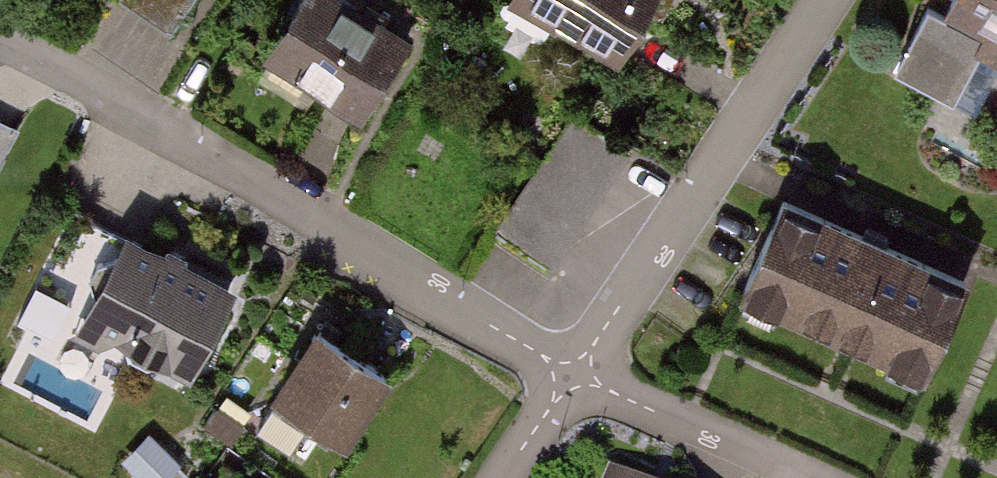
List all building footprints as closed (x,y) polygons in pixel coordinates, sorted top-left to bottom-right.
[(164,35),(187,0),(109,0),(164,35)] [(245,61),(350,123),(403,35),(344,0),(282,0),(245,61)] [(611,62),(648,0),(505,0),(611,62)] [(886,71),(949,103),(974,52),(996,63),(996,0),(943,0),(936,14),(919,5),(886,71)] [(568,109),(486,228),(548,269),(629,150),(568,109)] [(959,280),(762,197),(721,294),(918,377),(959,280)] [(230,288),(114,229),(63,327),(179,386),(230,288)] [(383,377),(302,324),(255,396),(337,448),(383,377)] [(602,469),(598,477),(624,477),(602,469)]
